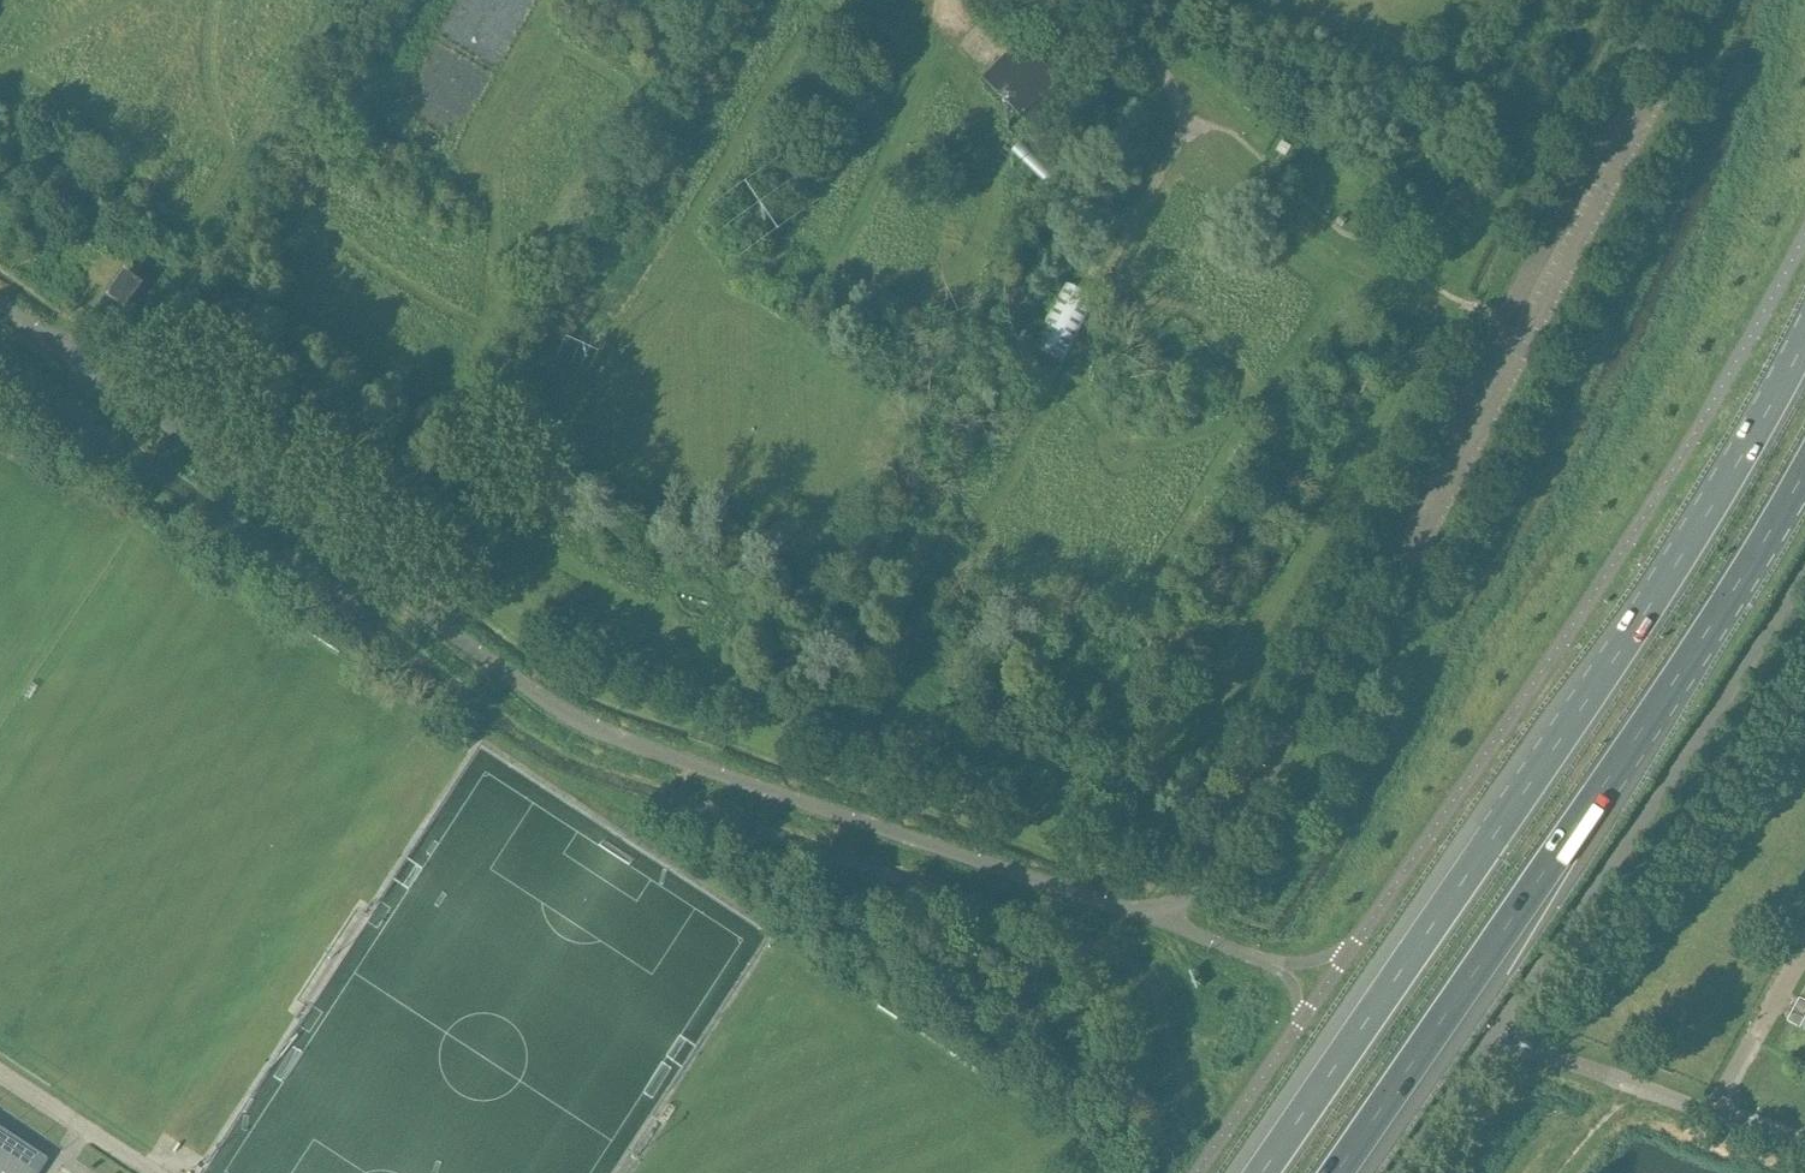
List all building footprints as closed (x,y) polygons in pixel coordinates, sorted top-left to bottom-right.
[(1023,118),(1024,116),(1051,144),(1068,127),(1041,99),(1059,81),(1022,44),(985,79),(1023,118)] [(1023,144),(1014,153),(1052,189),(1060,181),(1044,165),(1023,144)] [(127,276),(111,298),(127,309),(142,287),(127,276)] [(1066,283),(1032,347),(1065,364),(1099,300),(1066,283)] [(49,1159),(0,1127),(0,1172),(40,1172),(49,1159)]
